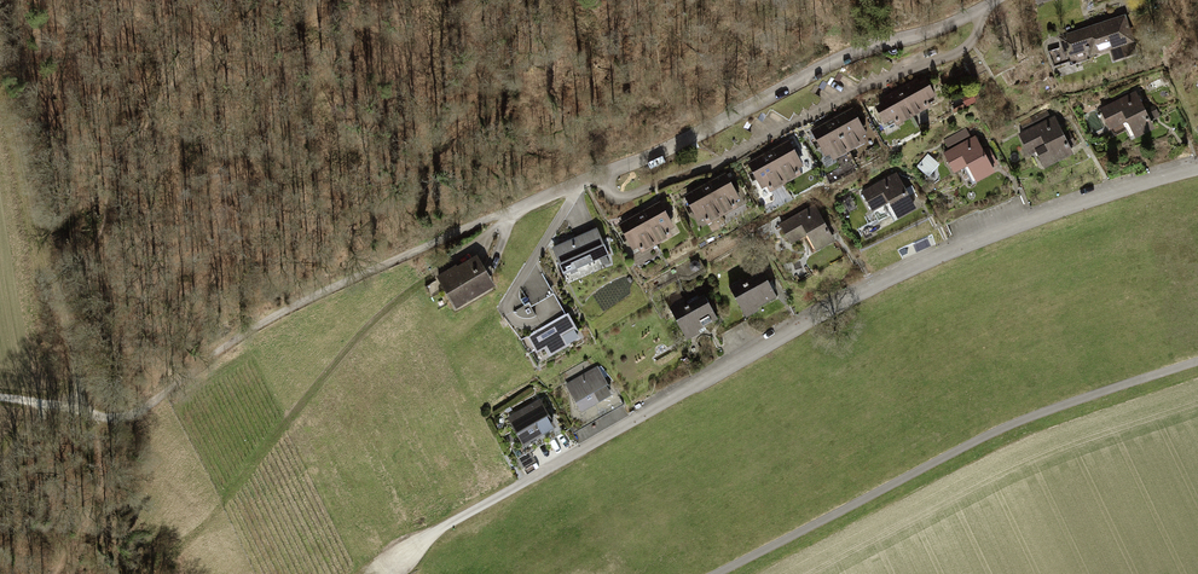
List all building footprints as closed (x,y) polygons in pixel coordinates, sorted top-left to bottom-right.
[(1126,13),(1059,36),(1066,58),(1087,51),(1089,56),(1135,40),(1126,13)] [(917,77),(880,98),(882,102),(875,106),(885,123),(894,118),(898,125),(931,106),(927,100),(936,95),(927,77),(919,81),(917,77)] [(1136,90),(1100,108),(1111,130),(1129,121),(1137,137),(1156,128),(1136,90)] [(852,106),(810,129),(825,156),(829,153),(833,160),(866,142),(863,136),(868,133),(852,106)] [(1055,115),(1019,134),(1030,154),(1037,151),(1046,167),(1075,152),(1072,148),(1077,145),(1070,131),(1065,133),(1055,115)] [(976,134),(944,151),(955,173),(969,166),(977,182),(996,172),(993,166),(998,164),(989,146),(984,149),(976,134)] [(789,138),(747,161),(762,188),(767,185),(771,192),(802,174),(799,167),(804,165),(789,138)] [(725,171),(684,195),(699,221),(703,218),(707,224),(739,206),(735,199),(740,197),(725,171)] [(897,171),(862,191),(873,211),(890,202),(899,218),(918,208),(897,171)] [(660,200),(618,224),(632,250),(638,247),(641,253),(674,235),(670,229),(675,226),(660,200)] [(816,203),(780,223),(791,243),(808,234),(817,250),(836,240),(816,203)] [(596,227),(552,247),(564,274),(609,254),(596,227)] [(436,276),(456,308),(495,284),(476,254),(456,266),(455,264),(436,276)] [(742,278),(729,286),(746,317),(760,309),(759,307),(777,296),(763,272),(745,282),(742,278)] [(621,280),(602,296),(609,305),(629,290),(621,280)] [(534,311),(541,325),(566,311),(552,285),(535,294),(530,284),(525,286),(531,297),(523,301),(530,313),(534,311)] [(684,300),(669,309),(687,340),(700,332),(699,329),(718,318),(704,294),(686,304),(684,300)] [(537,363),(580,338),(566,314),(523,339),(537,363)] [(613,393),(597,365),(565,384),(581,411),(613,393)] [(540,398),(507,418),(523,445),(556,426),(540,398)]
